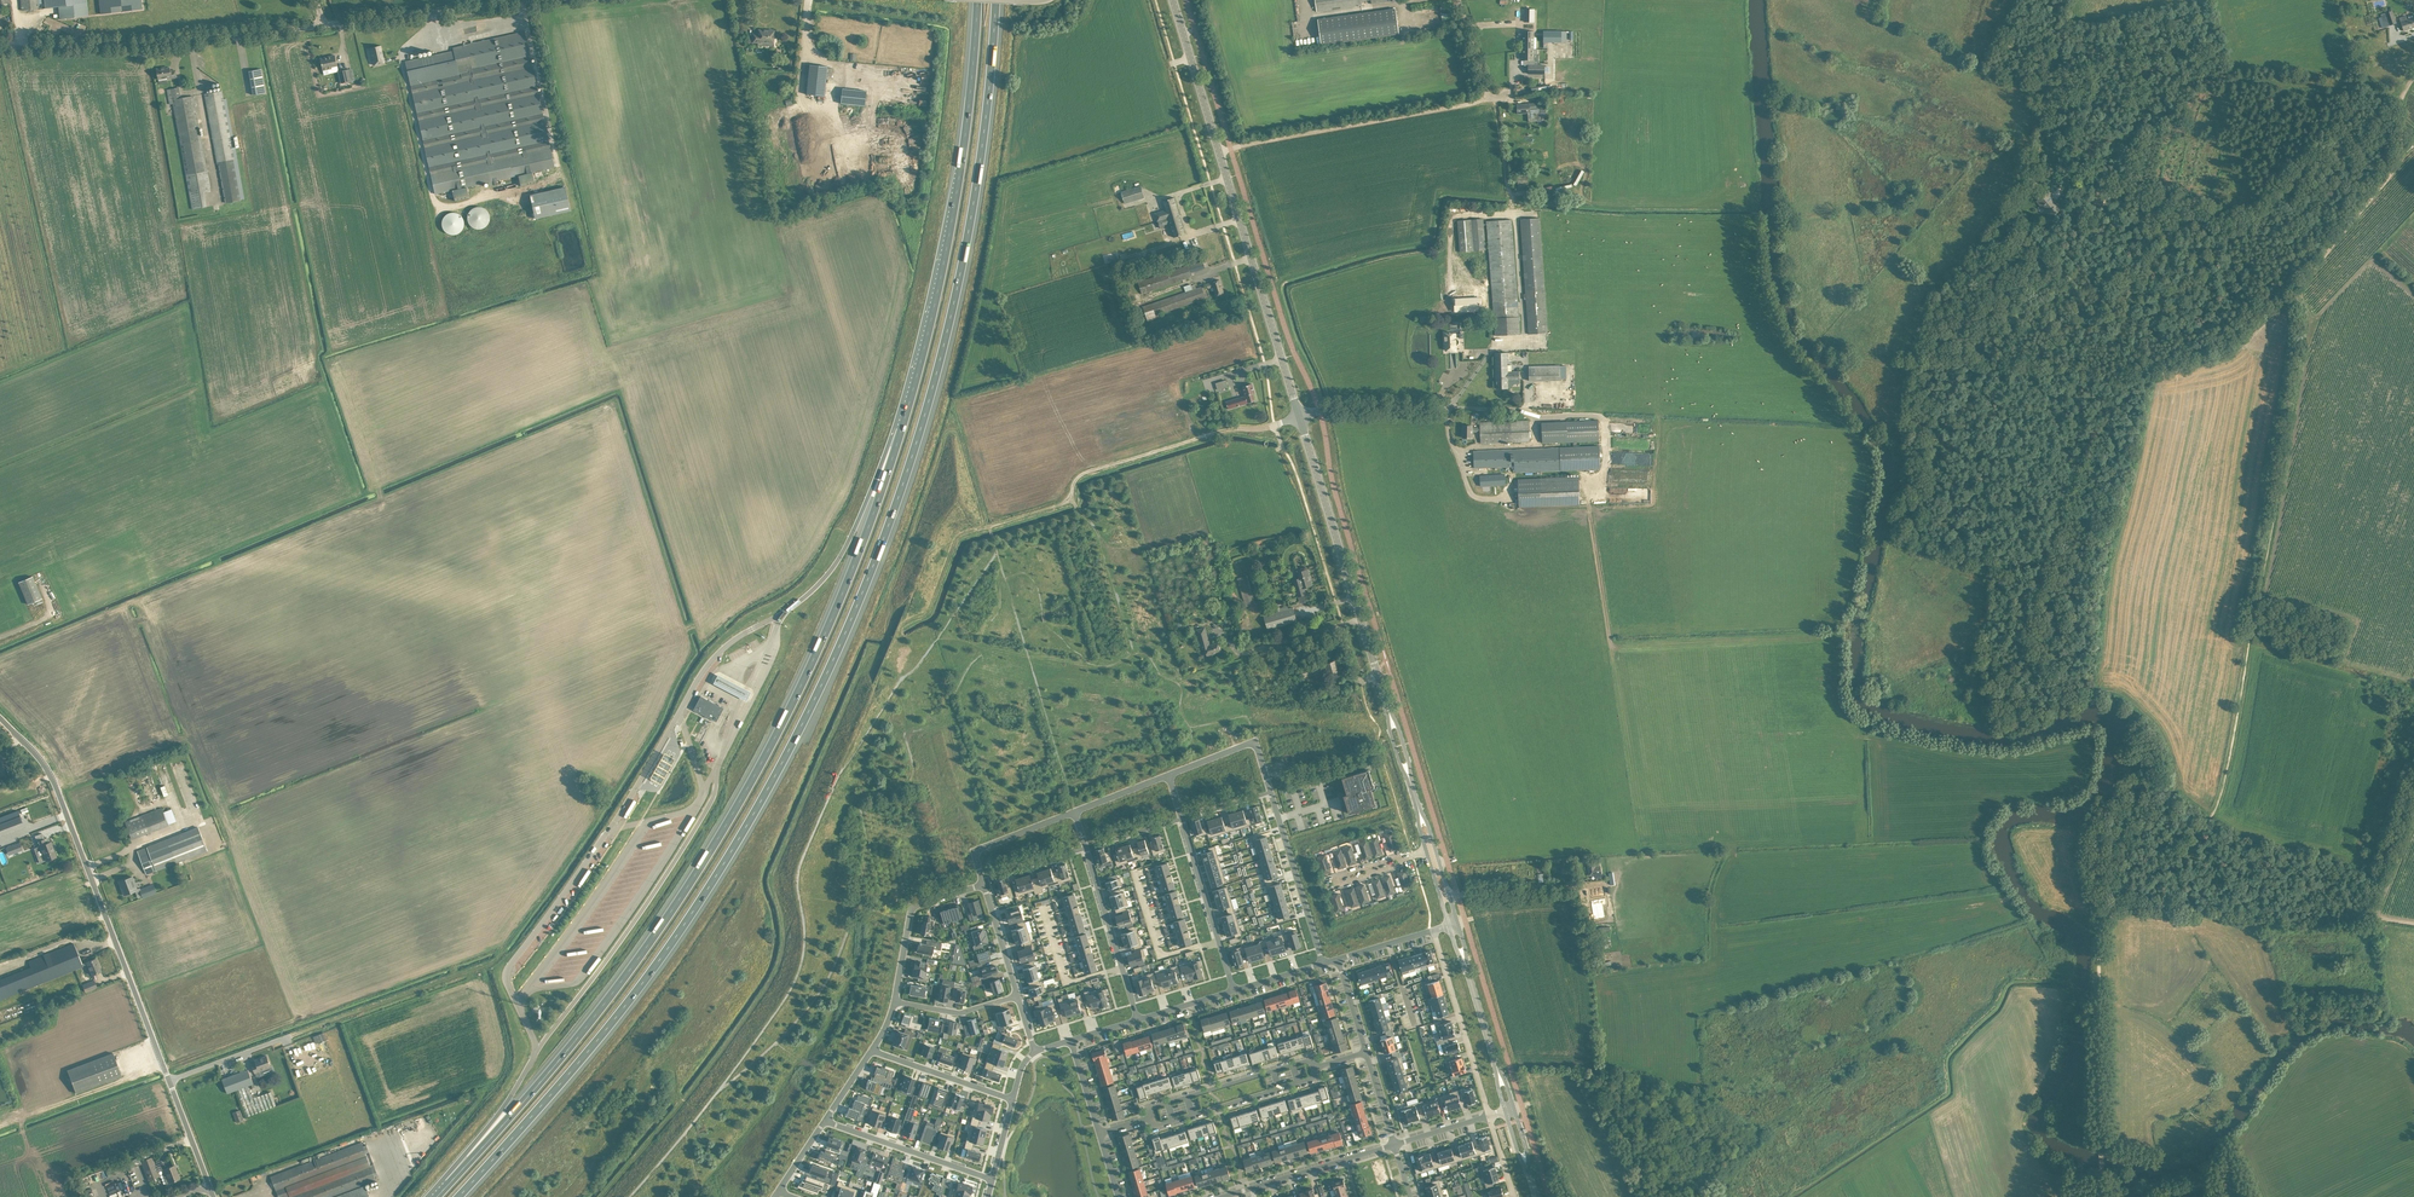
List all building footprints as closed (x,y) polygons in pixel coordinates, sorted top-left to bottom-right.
[(1,4),(1,8),(9,7),(8,3),(10,3),(10,0),(0,0),(0,4),(1,4)] [(22,10),(39,8),(39,9),(42,9),(42,7),(39,7),(39,4),(43,3),(42,0),(21,0),(22,10)] [(45,8),(58,7),(60,19),(88,15),(87,0),(44,0),(45,8)] [(101,14),(143,9),(142,0),(99,0),(101,14)] [(1316,11),(1362,5),(1361,1),(1366,0),(1315,0),(1316,11)] [(1322,45),(1400,34),(1396,9),(1318,20),(1322,45)] [(1524,9),(1524,22),(1534,22),(1534,9),(1524,9)] [(2387,13),(2381,15),(2385,26),(2388,25),(2396,23),(2392,11),(2387,13)] [(2413,16),(2413,17),(2407,19),(2406,16),(2400,18),(2404,31),(2413,27),(2413,16)] [(753,36),(753,42),(758,42),(758,41),(760,41),(760,42),(773,42),(774,36),(774,30),(773,30),(769,29),(769,30),(759,30),(758,34),(753,34),(753,36)] [(1523,31),(1523,60),(1524,60),(1524,65),(1528,65),(1528,64),(1534,64),(1534,60),(1533,60),(1533,54),(1538,54),(1538,49),(1533,49),(1534,31),(1523,31)] [(1560,42),(1560,31),(1543,31),(1543,42),(1560,42)] [(453,51),(406,61),(407,67),(411,85),(414,97),(416,108),(420,124),(422,136),(426,152),(428,163),(435,194),(453,190),(455,201),(469,198),(467,187),(488,182),(489,186),(497,184),(497,180),(518,175),(521,186),(535,183),(533,172),(555,167),(551,148),(549,140),(545,121),(543,113),(538,94),(537,86),(532,67),(530,55),(526,37),(524,32),(453,48),(453,51)] [(374,65),(385,63),(381,45),(371,48),(374,65)] [(335,55),(320,58),(322,64),(323,70),(324,75),(329,73),(328,69),(333,68),(332,67),(337,65),(336,61),(335,55)] [(809,70),(806,94),(824,96),(826,77),(831,78),(832,68),(827,67),(827,66),(809,64),(809,70)] [(1545,64),(1528,64),(1528,74),(1545,75),(1545,64)] [(171,71),(170,67),(163,69),(163,67),(157,69),(158,79),(167,78),(167,79),(177,77),(176,70),(171,71)] [(261,69),(249,71),(254,95),(265,93),(261,69)] [(341,83),(351,81),(348,69),(338,71),(341,83)] [(181,98),(179,87),(167,90),(170,104),(173,103),(193,209),(207,206),(204,192),(211,191),(193,96),(181,98)] [(842,88),(841,103),(865,106),(866,91),(842,88)] [(917,106),(924,107),(927,90),(921,89),(917,106)] [(241,200),(233,159),(234,159),(222,91),(205,94),(218,164),(219,164),(226,203),(241,200)] [(1518,114),(1528,113),(1529,122),(1541,121),(1540,108),(1546,108),(1546,102),(1540,102),(1529,103),(1517,104),(1518,114)] [(2092,131),(2073,123),(2070,129),(2090,138),(2092,131)] [(1125,204),(1145,198),(1141,186),(1122,193),(1125,204)] [(565,187),(530,195),(531,200),(535,218),(570,210),(567,195),(565,187)] [(2053,215),(2057,212),(2061,208),(2051,195),(2054,193),(2051,189),(2038,201),(2042,206),(2045,205),(2050,210),(2049,210),(2053,215)] [(2092,196),(2090,204),(2102,207),(2104,199),(2092,196)] [(1166,210),(1155,213),(1157,221),(1158,221),(1161,220),(1168,218),(1168,219),(1180,215),(1175,197),(1163,201),(1166,210)] [(468,211),(475,230),(491,224),(484,205),(468,211)] [(445,213),(445,233),(461,233),(462,213),(445,213)] [(1180,215),(1168,219),(1170,223),(1174,237),(1186,233),(1180,215)] [(1486,250),(1483,218),(1457,221),(1460,252),(1486,250)] [(1521,219),(1526,293),(1524,294),(1524,299),(1526,299),(1529,334),(1548,332),(1540,218),(1521,219)] [(1495,335),(1519,334),(1519,320),(1520,320),(1520,313),(1519,313),(1519,312),(1518,312),(1511,219),(1487,221),(1494,318),(1495,335)] [(1144,264),(1142,255),(1128,260),(1130,268),(1144,264)] [(1144,276),(1137,279),(1142,294),(1192,276),(1190,272),(1193,271),(1199,269),(1205,267),(1203,261),(1197,263),(1188,266),(1188,265),(1145,280),(1144,276)] [(1224,293),(1220,280),(1212,282),(1207,284),(1208,288),(1213,286),(1216,295),(1224,293)] [(1192,286),(1191,284),(1184,286),(1186,292),(1143,306),(1148,321),(1159,317),(1158,314),(1206,298),(1208,297),(1204,285),(1196,288),(1195,284),(1192,286)] [(1125,298),(1132,296),(1129,286),(1122,288),(1125,298)] [(1475,298),(1455,299),(1456,311),(1476,310),(1475,298)] [(1451,330),(1444,330),(1444,339),(1445,339),(1445,344),(1446,350),(1450,350),(1450,351),(1456,351),(1456,345),(1457,345),(1458,344),(1459,343),(1459,342),(1459,341),(1459,340),(1459,339),(1458,339),(1457,338),(1456,338),(1455,332),(1451,332),(1451,330)] [(1508,371),(1507,352),(1495,352),(1496,388),(1508,388),(1508,380),(1519,380),(1519,371),(1508,371)] [(1529,366),(1530,381),(1560,380),(1560,365),(1529,366)] [(1226,380),(1216,383),(1218,390),(1228,387),(1226,380)] [(1255,400),(1253,394),(1255,393),(1252,384),(1243,386),(1245,394),(1242,395),(1243,397),(1226,402),(1228,409),(1248,403),(1246,396),(1248,402),(1255,400)] [(1472,425),(1463,425),(1463,438),(1472,438),(1472,431),(1481,432),(1481,443),(1530,441),(1529,420),(1480,422),(1480,428),(1472,427),(1472,425)] [(1543,443),(1599,440),(1598,420),(1542,422),(1543,443)] [(1514,466),(1514,472),(1600,469),(1599,445),(1473,450),(1474,468),(1514,466)] [(1506,484),(1505,474),(1480,476),(1481,486),(1506,484)] [(1540,506),(1580,504),(1579,476),(1539,478),(1517,479),(1519,507),(1540,506)] [(1298,597),(1306,594),(1304,588),(1312,585),(1307,569),(1297,572),(1298,578),(1293,580),(1298,597)] [(1248,575),(1238,578),(1246,607),(1256,604),(1248,575)] [(28,604),(41,599),(32,576),(19,582),(28,604)] [(1280,608),(1278,603),(1274,605),(1275,609),(1268,611),(1269,614),(1264,616),(1268,629),(1297,621),(1293,607),(1288,608),(1287,606),(1280,608)] [(1205,627),(1196,630),(1202,649),(1205,648),(1206,651),(1207,655),(1208,655),(1220,651),(1220,650),(1221,650),(1220,647),(1219,647),(1218,642),(1210,645),(1205,627)] [(1338,671),(1335,661),(1326,663),(1326,664),(1321,666),(1320,663),(1301,668),(1304,678),(1322,672),(1322,671),(1328,669),(1329,674),(1338,671)] [(751,691),(718,674),(713,683),(746,700),(751,691)] [(716,722),(724,708),(701,696),(693,709),(716,722)] [(650,775),(661,781),(675,756),(665,750),(650,775)] [(1291,765),(1275,770),(1277,776),(1293,771),(1291,765)] [(1346,804),(1349,813),(1373,806),(1372,802),(1375,801),(1370,785),(1373,784),(1370,772),(1367,773),(1366,770),(1345,776),(1346,781),(1343,782),(1346,790),(1347,794),(1344,795),(1345,799),(1346,799),(1348,803),(1346,804)] [(1253,817),(1249,818),(1251,825),(1262,821),(1258,805),(1250,808),(1253,817)] [(162,808),(125,822),(132,839),(168,825),(162,808)] [(0,817),(0,830),(22,822),(18,810),(0,817)] [(1243,810),(1236,812),(1241,828),(1251,825),(1249,818),(1246,819),(1243,810)] [(1232,823),(1228,824),(1230,831),(1241,828),(1236,812),(1229,814),(1232,823)] [(1222,816),(1215,818),(1220,834),(1230,831),(1228,824),(1225,825),(1222,816)] [(1207,831),(1208,834),(1207,834),(1209,838),(1220,834),(1215,818),(1207,821),(1210,830),(1207,831)] [(1199,819),(1192,821),(1197,837),(1207,834),(1208,834),(1207,831),(1206,827),(1202,828),(1199,819)] [(207,850),(198,827),(138,851),(147,874),(207,850)] [(1390,851),(1398,848),(1392,832),(1385,835),(1390,851)] [(1259,834),(1250,837),(1251,837),(1255,847),(1269,843),(1266,836),(1259,838),(1258,835),(1259,835),(1259,834)] [(1155,846),(1151,848),(1153,854),(1154,855),(1158,854),(1157,853),(1165,851),(1160,835),(1152,837),(1154,842),(1155,846)] [(1375,856),(1382,854),(1377,837),(1369,840),(1375,856)] [(39,841),(37,842),(39,846),(41,846),(42,851),(46,860),(50,859),(56,856),(51,842),(49,842),(48,838),(44,839),(39,841)] [(19,839),(5,844),(6,848),(9,854),(22,849),(20,843),(19,839)] [(1140,851),(1137,852),(1139,860),(1143,858),(1142,856),(1144,856),(1149,854),(1145,839),(1137,842),(1139,846),(1140,851)] [(1365,860),(1372,857),(1366,841),(1359,843),(1365,860)] [(1269,843),(1255,847),(1257,854),(1259,853),(1271,850),(1269,843)] [(1130,844),(1123,846),(1128,862),(1135,860),(1135,861),(1139,860),(1137,852),(1133,853),(1132,848),(1130,844)] [(1209,851),(1202,853),(1204,860),(1218,856),(1215,845),(1212,847),(1209,847),(1208,848),(1209,851)] [(1115,859),(1117,866),(1121,865),(1121,864),(1128,862),(1123,846),(1116,848),(1117,853),(1119,857),(1115,859)] [(1349,865),(1357,863),(1351,846),(1343,849),(1349,865)] [(603,848),(591,864),(595,867),(606,851),(603,848)] [(1097,859),(1096,859),(1097,864),(1100,864),(1101,866),(1108,864),(1109,867),(1113,866),(1110,855),(1106,857),(1105,852),(1104,848),(1096,850),(1099,858),(1097,859)] [(1339,869),(1346,866),(1341,849),(1333,852),(1339,869)] [(1271,850),(1259,853),(1261,859),(1261,860),(1273,856),(1271,850)] [(1323,874),(1331,871),(1325,855),(1318,857),(1323,874)] [(1218,856),(1204,860),(1206,867),(1220,863),(1218,856)] [(1261,859),(1258,860),(1259,860),(1261,867),(1275,863),(1273,856),(1261,860),(1261,859)] [(1594,862),(1588,863),(1590,875),(1594,874),(1595,878),(1602,876),(1601,873),(1602,873),(1600,866),(1595,867),(1594,862)] [(1061,875),(1057,876),(1060,884),(1064,882),(1063,881),(1064,881),(1071,879),(1066,863),(1058,866),(1060,870),(1061,875)] [(1167,863),(1157,866),(1159,872),(1169,869),(1167,863)] [(1220,863),(1206,867),(1208,873),(1222,869),(1220,863)] [(1275,863),(1261,867),(1263,873),(1277,869),(1275,863)] [(1051,868),(1044,870),(1049,886),(1055,884),(1056,885),(1060,884),(1057,876),(1054,877),(1052,872),(1051,868)] [(1169,869),(1159,872),(1160,878),(1171,875),(1169,869)] [(1222,869),(1208,873),(1210,880),(1224,876),(1222,869)] [(1277,869),(1263,873),(1266,884),(1272,882),(1271,878),(1279,876),(1277,869)] [(1039,882),(1036,883),(1039,893),(1043,892),(1042,888),(1049,886),(1044,870),(1037,872),(1038,877),(1039,882)] [(1403,889),(1411,887),(1405,870),(1398,873),(1403,889)] [(576,888),(579,890),(589,876),(586,874),(576,888)] [(1029,874),(1022,877),(1027,893),(1034,891),(1035,894),(1039,893),(1036,883),(1032,884),(1031,879),(1029,874)] [(1109,881),(1106,882),(1108,889),(1109,889),(1110,892),(1120,889),(1120,886),(1119,885),(1122,885),(1120,878),(1118,878),(1117,874),(1108,877),(1109,881)] [(1171,875),(1160,878),(1162,884),(1173,881),(1174,881),(1172,874),(1171,875)] [(133,876),(120,881),(123,889),(123,890),(125,895),(134,891),(136,891),(136,893),(141,891),(143,898),(157,893),(154,884),(141,889),(140,887),(137,888),(134,881),(133,876)] [(1224,876),(1210,880),(1212,887),(1226,883),(1224,876)] [(1388,895),(1395,892),(1390,876),(1382,878),(1388,895)] [(1018,888),(1014,889),(1016,897),(1020,895),(1027,893),(1022,877),(1015,879),(1016,883),(1018,888)] [(999,888),(996,889),(997,895),(1000,894),(1001,897),(1008,895),(1009,897),(1013,896),(1010,886),(1006,887),(1005,883),(1004,878),(996,880),(999,888)] [(1378,898),(1385,896),(1379,879),(1372,882),(1378,898)] [(1162,884),(1159,885),(1161,891),(1164,890),(1175,887),(1173,881),(1162,884)] [(1272,882),(1266,884),(1269,894),(1283,889),(1281,883),(1274,885),(1272,882)] [(1362,903),(1370,901),(1364,884),(1357,887),(1362,903)] [(1227,886),(1213,890),(1215,897),(1229,893),(1227,886)] [(1352,907),(1359,904),(1354,888),(1346,890),(1352,907)] [(1111,895),(1110,896),(1112,902),(1126,898),(1124,892),(1121,892),(1120,889),(1110,892),(1111,894),(1111,895)] [(1283,889),(1269,894),(1271,900),(1272,900),(1285,896),(1283,889)] [(1176,891),(1165,894),(1167,900),(1178,897),(1176,891)] [(1597,891),(1589,892),(1589,893),(1593,915),(1596,915),(1597,921),(1609,919),(1604,895),(1598,896),(1597,891)] [(1229,893),(1215,897),(1217,903),(1231,899),(1229,893)] [(1336,912),(1344,910),(1338,893),(1331,896),(1336,912)] [(1074,894),(1063,897),(1065,903),(1076,900),(1074,894)] [(569,896),(560,911),(563,913),(572,898),(569,896)] [(1178,897),(1167,900),(1169,906),(1180,903),(1178,896),(1178,897)] [(1285,896),(1272,900),(1274,905),(1274,906),(1286,902),(1285,896)] [(1126,898),(1112,902),(1113,907),(1114,909),(1115,909),(1116,913),(1123,911),(1123,910),(1127,909),(1126,909),(1125,905),(1127,905),(1128,905),(1126,898)] [(1231,899),(1217,903),(1219,910),(1226,908),(1227,911),(1234,909),(1231,899)] [(971,902),(969,903),(971,913),(967,914),(970,921),(977,919),(976,915),(977,913),(981,912),(977,900),(975,901),(974,900),(971,901),(971,902)] [(1076,900),(1065,903),(1067,909),(1078,906),(1076,900)] [(1274,905),(1272,906),(1274,912),(1288,908),(1286,902),(1274,906),(1274,905)] [(1180,903),(1169,906),(1171,912),(1181,909),(1180,903)] [(952,908),(948,909),(952,920),(963,917),(961,911),(960,911),(958,904),(952,906),(952,908)] [(1013,910),(1006,912),(1007,918),(1021,914),(1020,913),(1018,906),(1018,905),(1012,907),(1013,910)] [(1078,906),(1067,909),(1069,915),(1080,912),(1081,912),(1079,905),(1078,906)] [(1124,914),(1116,916),(1118,921),(1131,917),(1128,908),(1126,909),(1127,909),(1123,910),(1123,911),(1123,912),(1124,914)] [(1288,908),(1274,912),(1277,922),(1276,923),(1285,920),(1284,920),(1283,917),(1290,915),(1288,908)] [(942,911),(940,912),(942,917),(940,918),(942,924),(946,922),(952,920),(948,909),(944,910),(942,911)] [(1181,909),(1171,912),(1173,918),(1183,915),(1181,909)] [(1228,914),(1221,917),(1223,923),(1237,919),(1234,909),(1227,911),(1228,914)] [(1080,912),(1069,915),(1071,921),(1082,918),(1080,912)] [(1021,914),(1007,918),(1009,923),(1017,921),(1018,924),(1023,922),(1021,914)] [(933,916),(929,916),(929,917),(926,916),(925,921),(924,920),(923,924),(922,923),(921,927),(920,934),(924,934),(925,935),(925,934),(928,935),(930,924),(933,925),(934,920),(933,920),(933,916)] [(1131,917),(1118,921),(1119,927),(1127,924),(1128,926),(1135,924),(1136,924),(1134,916),(1131,917)] [(542,932),(545,935),(558,920),(555,917),(542,932)] [(1082,918),(1071,921),(1073,927),(1083,924),(1082,918)] [(1184,919),(1174,922),(1176,928),(1186,925),(1184,919)] [(1237,919),(1223,923),(1225,929),(1239,925),(1237,919)] [(1016,928),(1011,930),(1013,937),(1028,932),(1025,922),(1025,921),(1023,922),(1018,924),(1019,928),(1016,928)] [(1083,924),(1073,927),(1074,933),(1085,930),(1083,924)] [(1124,933),(1122,934),(1124,941),(1139,936),(1136,925),(1128,928),(1129,931),(1127,932),(1124,933)] [(1186,925),(1176,928),(1177,934),(1188,931),(1188,930),(1186,925)] [(1239,925),(1225,929),(1227,936),(1234,934),(1235,937),(1239,936),(1242,935),(1239,925)] [(972,932),(969,932),(971,939),(972,939),(974,938),(985,935),(987,935),(985,930),(983,931),(983,928),(977,930),(976,926),(971,927),(972,932)] [(1188,931),(1177,934),(1179,940),(1190,937),(1191,937),(1189,930),(1188,930),(1188,931)] [(1295,930),(1284,933),(1286,940),(1290,939),(1293,948),(1300,946),(1295,930)] [(1028,932),(1013,937),(1015,944),(1019,943),(1021,942),(1023,941),(1024,945),(1030,944),(1032,943),(1028,932)] [(1086,933),(1076,937),(1077,943),(1088,940),(1086,933)] [(1284,933),(1274,936),(1279,953),(1286,950),(1283,941),(1286,940),(1284,933)] [(974,938),(972,939),(974,946),(973,946),(974,950),(983,948),(982,944),(988,942),(987,940),(988,940),(987,935),(985,935),(974,938)] [(1139,936),(1124,941),(1126,948),(1131,946),(1133,945),(1135,949),(1142,947),(1139,936)] [(1274,936),(1263,940),(1265,946),(1269,945),(1271,955),(1279,953),(1274,936)] [(1190,937),(1179,940),(1181,946),(1192,943),(1190,937)] [(1088,940),(1077,943),(1079,949),(1090,945),(1088,940)] [(1253,944),(1257,959),(1265,957),(1262,948),(1265,946),(1263,940),(1259,941),(1260,942),(1253,944)] [(528,959),(538,943),(535,941),(525,957),(528,959)] [(920,944),(918,943),(916,951),(918,951),(918,952),(922,952),(924,953),(924,954),(932,956),(932,953),(933,948),(940,950),(941,943),(930,941),(929,945),(927,944),(926,944),(921,943),(921,942),(920,942),(920,944)] [(73,943),(60,949),(28,961),(31,967),(0,979),(0,1000),(83,966),(87,965),(91,975),(96,973),(101,971),(96,958),(86,962),(82,964),(73,943)] [(1252,943),(1242,946),(1244,953),(1247,952),(1250,961),(1257,959),(1253,944),(1253,943),(1252,943)] [(965,964),(959,944),(956,944),(953,962),(965,964)] [(1025,949),(1017,951),(1019,956),(1032,952),(1030,944),(1024,945),(1025,949)] [(1090,945),(1079,949),(1081,955),(1092,952),(1093,952),(1091,945),(1090,945)] [(1242,946),(1231,949),(1236,966),(1243,963),(1241,954),(1244,953),(1242,946)] [(1136,952),(1128,955),(1130,960),(1143,956),(1145,955),(1143,948),(1135,951),(1136,952)] [(977,958),(974,959),(976,965),(978,965),(985,962),(991,961),(991,960),(991,959),(990,957),(989,955),(991,954),(990,950),(989,950),(988,950),(985,951),(977,954),(978,958),(977,958)] [(1423,952),(1428,966),(1434,964),(1432,958),(1434,958),(1432,953),(1431,954),(1430,950),(1423,952)] [(1032,952),(1019,956),(1021,961),(1028,959),(1029,962),(1029,963),(1033,961),(1033,962),(1034,961),(1035,961),(1032,952)] [(1092,952),(1081,955),(1083,961),(1094,958),(1092,952)] [(1428,966),(1423,952),(1423,953),(1417,954),(1421,967),(1427,965),(1428,966)] [(1421,967),(1417,954),(1412,956),(1411,956),(1415,970),(1416,970),(1415,969),(1421,967)] [(1143,956),(1130,960),(1131,965),(1139,963),(1139,965),(1145,963),(1143,956)] [(1411,956),(1405,958),(1409,972),(1415,970),(1411,956)] [(1094,958),(1083,961),(1085,967),(1095,964),(1094,958)] [(1403,974),(1409,972),(1405,958),(1398,960),(1403,974)] [(1191,963),(1195,977),(1195,978),(1202,976),(1200,966),(1203,966),(1201,960),(1191,963)] [(1029,962),(1023,964),(1024,968),(1023,969),(1025,975),(1036,972),(1038,972),(1036,965),(1034,965),(1033,962),(1033,961),(1029,963),(1029,962)] [(1190,961),(1179,965),(1182,972),(1185,971),(1188,979),(1195,977),(1191,963),(1190,961)] [(914,969),(926,971),(927,964),(924,963),(924,962),(920,962),(920,963),(915,962),(915,964),(913,964),(912,969),(914,969)] [(985,962),(978,965),(982,978),(997,973),(997,972),(998,971),(997,965),(995,966),(994,965),(986,967),(985,962)] [(1389,962),(1383,964),(1386,976),(1393,974),(1389,962)] [(1095,964),(1085,967),(1087,973),(1097,970),(1095,964)] [(1386,976),(1383,964),(1376,966),(1380,978),(1386,976)] [(1177,965),(1166,969),(1171,985),(1178,982),(1176,974),(1179,973),(1177,965)] [(1370,969),(1374,980),(1380,978),(1376,966),(1376,967),(1370,969)] [(913,972),(912,976),(919,977),(918,980),(927,982),(928,976),(929,976),(930,972),(926,971),(914,969),(913,972)] [(1159,969),(1155,971),(1158,979),(1161,978),(1164,987),(1168,986),(1171,985),(1166,969),(1159,971),(1159,969)] [(1370,969),(1364,970),(1368,983),(1374,981),(1375,981),(1374,980),(1370,969)] [(1361,985),(1368,983),(1364,970),(1358,972),(1361,985)] [(1036,972),(1025,975),(1027,982),(1028,981),(1029,985),(1039,982),(1039,981),(1036,972)] [(1153,973),(1142,976),(1142,977),(1143,977),(1147,992),(1154,990),(1153,984),(1152,981),(1155,980),(1153,973)] [(991,976),(983,978),(984,983),(986,989),(991,987),(993,993),(1002,990),(999,979),(993,980),(991,976)] [(1142,977),(1133,980),(1134,986),(1137,985),(1140,995),(1148,992),(1147,992),(1143,977),(1142,977)] [(85,992),(97,987),(94,980),(82,984),(85,992)] [(1317,985),(1313,986),(1315,993),(1317,992),(1327,989),(1328,989),(1326,982),(1322,983),(1321,980),(1316,981),(1317,985)] [(1439,980),(1425,984),(1427,991),(1430,991),(1430,990),(1441,987),(1439,980)] [(940,985),(938,995),(939,995),(938,999),(939,1000),(939,1001),(943,1002),(944,1001),(944,1000),(947,1001),(948,997),(949,991),(949,990),(953,990),(954,984),(955,981),(951,981),(950,985),(943,984),(942,985),(940,985)] [(1030,988),(1029,989),(1031,995),(1045,991),(1042,981),(1039,981),(1039,982),(1029,985),(1030,988)] [(911,984),(909,994),(914,995),(924,997),(926,987),(925,987),(920,986),(919,986),(918,985),(911,984)] [(958,985),(954,984),(953,992),(957,992),(955,1001),(963,1002),(966,987),(958,986),(958,985)] [(1441,987),(1430,990),(1430,991),(1431,994),(1432,997),(1443,994),(1441,987)] [(1096,991),(1101,1007),(1108,1004),(1105,995),(1108,994),(1106,988),(1096,991)] [(1289,991),(1290,992),(1293,1002),(1300,1000),(1296,989),(1289,991)] [(1329,995),(1327,989),(1317,992),(1319,998),(1329,995)] [(1088,991),(1084,992),(1087,1001),(1091,1000),(1093,1008),(1100,1006),(1100,1007),(1101,1007),(1096,991),(1096,990),(1090,992),(1089,992),(1088,991)] [(1290,992),(1284,994),(1287,1004),(1293,1002),(1290,992)] [(1369,1000),(1371,1007),(1382,1004),(1382,1003),(1380,998),(1382,997),(1381,993),(1374,995),(1375,999),(1369,1000)] [(1280,1006),(1281,1009),(1288,1007),(1287,1004),(1284,994),(1277,996),(1281,1006),(1280,1006)] [(1443,994),(1432,997),(1434,1003),(1434,1004),(1445,1000),(1443,994)] [(1070,999),(1074,1014),(1081,1012),(1079,1003),(1082,1002),(1080,995),(1076,996),(1076,997),(1070,999)] [(1315,999),(1316,1005),(1318,1005),(1320,1004),(1331,1001),(1329,995),(1319,998),(1315,999)] [(1281,1006),(1277,996),(1271,997),(1274,1008),(1280,1006),(1281,1006)] [(1061,997),(1057,999),(1061,1009),(1064,1008),(1067,1017),(1071,1016),(1071,1015),(1074,1014),(1070,999),(1069,998),(1062,1000),(1061,997)] [(1265,999),(1268,1010),(1274,1008),(1271,997),(1265,999)] [(1434,1003),(1431,1004),(1432,1007),(1433,1011),(1436,1011),(1436,1010),(1447,1007),(1445,1000),(1434,1004),(1434,1003)] [(1318,1005),(1320,1012),(1322,1011),(1333,1008),(1331,1001),(1320,1004),(1318,1005)] [(1259,1014),(1265,1012),(1262,1002),(1255,1003),(1259,1014)] [(1054,1003),(1042,1006),(1043,1007),(1048,1022),(1055,1020),(1052,1011),(1056,1010),(1054,1003)] [(1252,1016),(1259,1014),(1255,1003),(1249,1005),(1252,1016)] [(1382,1004),(1371,1007),(1373,1013),(1384,1010),(1385,1010),(1383,1003),(1382,1003),(1382,1004)] [(1246,1018),(1252,1016),(1249,1005),(1243,1007),(1246,1018)] [(1043,1007),(1033,1010),(1035,1016),(1038,1016),(1038,1018),(1041,1025),(1048,1023),(1048,1022),(1043,1007)] [(1237,1009),(1240,1020),(1246,1018),(1243,1007),(1237,1009)] [(1449,1014),(1447,1007),(1436,1010),(1436,1011),(1438,1017),(1433,1018),(1434,1022),(1442,1020),(1441,1016),(1449,1014)] [(1008,1008),(993,1013),(995,1020),(1010,1015),(1008,1008)] [(1322,1011),(1324,1017),(1335,1014),(1333,1008),(1322,1011)] [(1233,1022),(1240,1020),(1237,1009),(1230,1011),(1233,1022)] [(1384,1010),(1373,1013),(1374,1019),(1375,1020),(1386,1016),(1384,1010)] [(1224,1025),(1230,1023),(1227,1012),(1220,1014),(1224,1025)] [(904,1013),(901,1023),(902,1023),(905,1024),(905,1026),(920,1030),(920,1031),(923,1032),(924,1024),(922,1024),(917,1022),(913,1021),(914,1016),(914,1015),(904,1013)] [(1224,1025),(1220,1014),(1214,1016),(1218,1029),(1225,1027),(1224,1025)] [(928,1018),(926,1027),(928,1027),(927,1030),(938,1032),(937,1035),(943,1036),(944,1032),(945,1024),(946,1023),(945,1023),(947,1016),(942,1015),(941,1019),(930,1017),(929,1018),(928,1018)] [(1010,1015),(995,1020),(998,1030),(998,1031),(1000,1030),(1006,1028),(1005,1024),(1007,1024),(1013,1022),(1010,1015)] [(1211,1030),(1212,1031),(1218,1029),(1214,1016),(1208,1018),(1211,1030)] [(1374,1019),(1376,1026),(1388,1022),(1386,1016),(1375,1020),(1374,1019)] [(1205,1032),(1211,1030),(1208,1018),(1208,1017),(1201,1019),(1205,1032)] [(1339,1023),(1337,1017),(1326,1020),(1328,1027),(1339,1023)] [(975,1018),(967,1020),(971,1034),(980,1032),(975,1018)] [(1434,1022),(1438,1033),(1454,1028),(1454,1027),(1453,1024),(1452,1024),(1451,1021),(1443,1023),(1442,1020),(1434,1022)] [(945,1024),(944,1032),(948,1032),(947,1033),(955,1034),(957,1022),(950,1021),(949,1025),(945,1024)] [(1386,1034),(1393,1032),(1390,1022),(1376,1026),(1378,1033),(1385,1030),(1386,1034)] [(1184,1023),(1177,1025),(1177,1026),(1181,1038),(1182,1039),(1190,1037),(1187,1029),(1186,1030),(1184,1023)] [(1328,1027),(1326,1027),(1328,1034),(1341,1030),(1339,1023),(1328,1027)] [(1182,1039),(1181,1038),(1177,1026),(1171,1028),(1175,1041),(1182,1039)] [(1001,1033),(999,1040),(1002,1041),(1003,1042),(1007,1043),(1012,1045),(1015,1046),(1017,1041),(1016,1041),(1017,1038),(1013,1037),(1009,1036),(1008,1035),(1006,1028),(1000,1030),(1001,1033)] [(1171,1028),(1165,1030),(1168,1040),(1169,1043),(1175,1041),(1171,1028)] [(1454,1028),(1438,1033),(1440,1040),(1436,1041),(1437,1045),(1441,1044),(1448,1041),(1447,1038),(1455,1035),(1454,1032),(1455,1032),(1454,1028),(1455,1028),(1454,1028)] [(894,1044),(893,1044),(894,1045),(903,1048),(903,1047),(908,1035),(912,1036),(913,1037),(915,1032),(905,1029),(904,1033),(899,1031),(898,1031),(897,1035),(896,1036),(897,1036),(895,1039),(895,1040),(894,1044)] [(1165,1030),(1159,1032),(1162,1042),(1168,1040),(1165,1030)] [(1341,1030),(1328,1034),(1330,1040),(1332,1039),(1343,1036),(1341,1030)] [(1162,1042),(1159,1032),(1152,1034),(1155,1044),(1162,1042)] [(1380,1039),(1383,1046),(1397,1042),(1393,1032),(1386,1034),(1387,1037),(1380,1039)] [(323,1033),(314,1036),(314,1038),(316,1043),(319,1042),(326,1040),(323,1033)] [(1307,1048),(1314,1046),(1310,1034),(1304,1036),(1304,1037),(1306,1046),(1307,1048)] [(1149,1036),(1143,1038),(1146,1048),(1153,1046),(1149,1036)] [(1300,1048),(1306,1046),(1304,1037),(1304,1036),(1297,1037),(1300,1048)] [(1345,1042),(1343,1036),(1332,1039),(1334,1045),(1345,1042)] [(1294,1050),(1300,1048),(1297,1037),(1291,1039),(1294,1050)] [(1140,1050),(1146,1048),(1143,1038),(1137,1039),(1140,1050)] [(1137,1039),(1131,1041),(1130,1041),(1134,1052),(1140,1050),(1137,1039)] [(1291,1039),(1284,1041),(1288,1052),(1294,1050),(1291,1039)] [(1127,1054),(1134,1052),(1130,1041),(1131,1041),(1130,1041),(1124,1043),(1127,1054)] [(1281,1054),(1288,1052),(1284,1041),(1278,1043),(1281,1054)] [(1448,1041),(1441,1044),(1444,1055),(1460,1050),(1458,1042),(1449,1045),(1448,1041)] [(989,1053),(989,1054),(992,1055),(992,1054),(1005,1059),(1007,1054),(1008,1052),(1005,1051),(1003,1050),(1002,1050),(1002,1049),(1002,1050),(1000,1049),(999,1049),(1000,1045),(998,1044),(993,1042),(989,1053)] [(1334,1045),(1333,1045),(1335,1052),(1347,1048),(1345,1042),(1334,1045)] [(1400,1052),(1397,1042),(1383,1046),(1385,1053),(1391,1051),(1393,1055),(1400,1052)] [(925,1044),(921,1054),(930,1057),(931,1057),(932,1052),(934,1047),(925,1044)] [(1275,1045),(1269,1047),(1272,1058),(1278,1056),(1275,1045)] [(951,1064),(954,1056),(946,1054),(946,1053),(947,1049),(940,1047),(937,1054),(941,1056),(939,1060),(945,1062),(951,1064)] [(1106,1056),(1108,1056),(1106,1049),(1101,1050),(1100,1047),(1096,1048),(1097,1052),(1093,1053),(1095,1060),(1095,1059),(1106,1056)] [(1266,1060),(1272,1058),(1269,1047),(1262,1049),(1266,1060)] [(1266,1060),(1262,1049),(1256,1051),(1259,1062),(1266,1060)] [(1253,1064),(1259,1062),(1256,1051),(1250,1053),(1253,1064)] [(962,1059),(959,1067),(965,1068),(969,1054),(963,1052),(960,1058),(962,1059)] [(1386,1060),(1388,1067),(1403,1063),(1400,1052),(1393,1055),(1394,1058),(1386,1060)] [(76,1093),(116,1078),(122,1076),(113,1053),(107,1055),(67,1070),(76,1093)] [(969,1054),(965,1068),(970,1070),(972,1063),(974,1063),(977,1055),(970,1053),(969,1054)] [(1240,1055),(1243,1065),(1249,1063),(1246,1053),(1240,1055)] [(987,1060),(986,1064),(993,1067),(994,1063),(995,1063),(997,1064),(998,1064),(1001,1065),(1003,1066),(1005,1062),(1004,1062),(1005,1059),(992,1054),(992,1055),(990,1061),(987,1060)] [(1237,1067),(1243,1065),(1240,1055),(1233,1057),(1237,1067)] [(255,1073),(259,1071),(259,1070),(271,1066),(267,1056),(255,1060),(256,1063),(252,1065),(254,1071),(255,1073)] [(1095,1059),(1097,1065),(1108,1062),(1106,1056),(1095,1059)] [(1451,1068),(1465,1064),(1465,1063),(1464,1060),(1463,1060),(1462,1057),(1454,1059),(1452,1056),(1445,1058),(1446,1062),(1449,1061),(1451,1068)] [(1233,1057),(1227,1059),(1230,1069),(1237,1067),(1233,1057)] [(1221,1060),(1221,1059),(1214,1061),(1218,1073),(1224,1071),(1221,1061),(1221,1060)] [(1224,1071),(1230,1069),(1227,1059),(1221,1060),(1221,1061),(1224,1071)] [(1097,1065),(1099,1072),(1110,1068),(1108,1062),(1097,1065)] [(1405,1069),(1403,1063),(1388,1067),(1390,1073),(1405,1069)] [(985,1068),(983,1075),(986,1077),(991,1078),(996,1080),(998,1081),(1000,1076),(1001,1073),(996,1072),(996,1071),(995,1071),(993,1071),(992,1070),(993,1067),(986,1064),(984,1068),(985,1068)] [(1465,1064),(1451,1068),(1453,1075),(1451,1076),(1452,1080),(1459,1077),(1458,1074),(1466,1071),(1465,1068),(1466,1068),(1465,1064)] [(877,1065),(874,1073),(881,1075),(880,1079),(890,1082),(892,1078),(888,1077),(890,1070),(885,1068),(885,1067),(881,1066),(881,1067),(877,1065)] [(1343,1076),(1354,1072),(1355,1072),(1353,1065),(1341,1069),(1343,1076)] [(1201,1079),(1197,1067),(1190,1070),(1191,1071),(1194,1081),(1201,1079)] [(1099,1072),(1101,1078),(1112,1075),(1110,1068),(1099,1072)] [(255,1087),(253,1083),(248,1069),(222,1079),(227,1093),(237,1089),(247,1116),(276,1106),(271,1092),(253,1099),(248,1085),(249,1085),(251,1088),(255,1087)] [(1402,1070),(1391,1073),(1393,1079),(1404,1076),(1402,1071),(1402,1070)] [(1188,1083),(1194,1081),(1191,1071),(1185,1073),(1188,1083)] [(1354,1072),(1343,1076),(1345,1082),(1356,1079),(1354,1072)] [(1179,1075),(1182,1085),(1188,1083),(1185,1073),(1179,1075)] [(898,1085),(896,1091),(900,1092),(901,1088),(909,1091),(908,1093),(909,1094),(909,1093),(913,1094),(915,1088),(916,1086),(912,1085),(914,1079),(911,1078),(911,1077),(910,1077),(905,1075),(904,1079),(903,1079),(901,1078),(899,1082),(898,1085)] [(1103,1084),(1114,1081),(1112,1075),(1101,1078),(1103,1084)] [(1175,1087),(1182,1085),(1179,1075),(1172,1077),(1175,1087)] [(1404,1076),(1393,1079),(1395,1086),(1406,1082),(1409,1082),(1408,1081),(1407,1075),(1406,1075),(1404,1076)] [(866,1086),(866,1087),(866,1088),(867,1088),(867,1089),(866,1089),(880,1094),(878,1093),(881,1086),(882,1086),(891,1089),(893,1083),(890,1082),(880,1079),(873,1076),(873,1077),(872,1080),(870,1080),(868,1079),(867,1084),(866,1085),(866,1086)] [(1169,1077),(1162,1078),(1165,1089),(1172,1087),(1169,1077)] [(1162,1078),(1156,1080),(1159,1091),(1165,1089),(1162,1078)] [(1345,1082),(1342,1083),(1344,1089),(1347,1088),(1358,1085),(1356,1079),(1345,1082)] [(1156,1080),(1150,1082),(1153,1093),(1159,1091),(1156,1080)] [(913,1094),(909,1107),(914,1108),(918,1095),(927,1098),(932,1085),(923,1081),(922,1082),(920,1089),(915,1088),(917,1083),(918,1082),(917,1082),(916,1086),(913,1094)] [(1150,1082),(1143,1084),(1143,1085),(1144,1085),(1146,1095),(1147,1095),(1153,1093),(1150,1082)] [(1406,1082),(1395,1086),(1396,1092),(1408,1089),(1407,1085),(1406,1082)] [(1104,1088),(1106,1094),(1116,1091),(1114,1084),(1104,1088)] [(1143,1085),(1137,1087),(1141,1099),(1147,1097),(1147,1095),(1146,1095),(1144,1085),(1143,1085)] [(1347,1088),(1349,1094),(1359,1091),(1358,1085),(1347,1088)] [(1326,1086),(1319,1088),(1320,1090),(1322,1100),(1323,1100),(1329,1098),(1327,1091),(1329,1091),(1328,1086),(1326,1087),(1326,1086)] [(934,1089),(929,1102),(931,1103),(941,1106),(944,1107),(946,1103),(944,1102),(947,1094),(948,1090),(939,1087),(938,1089),(937,1090),(934,1089)] [(1464,1088),(1460,1089),(1462,1096),(1466,1095),(1468,1104),(1471,1103),(1471,1104),(1475,1103),(1475,1102),(1476,1101),(1474,1095),(1475,1095),(1474,1091),(1473,1091),(1472,1087),(1465,1090),(1464,1088)] [(1450,1092),(1455,1108),(1461,1106),(1459,1098),(1462,1096),(1460,1089),(1450,1092)] [(1320,1090),(1313,1092),(1316,1103),(1323,1101),(1323,1100),(1322,1100),(1320,1090)] [(1108,1100),(1118,1097),(1116,1091),(1106,1094),(1108,1100)] [(1359,1091),(1349,1094),(1351,1101),(1361,1097),(1359,1091)] [(1313,1092),(1307,1094),(1310,1104),(1316,1103),(1313,1092)] [(1450,1093),(1440,1096),(1442,1104),(1445,1103),(1448,1110),(1455,1108),(1450,1092),(1450,1093)] [(951,1106),(959,1109),(958,1110),(962,1111),(964,1107),(960,1105),(964,1096),(955,1093),(956,1093),(954,1098),(953,1097),(951,1102),(953,1103),(951,1106)] [(849,1107),(846,1115),(857,1119),(858,1116),(859,1116),(861,1112),(864,1113),(866,1108),(863,1107),(864,1103),(869,1104),(871,1097),(862,1094),(862,1096),(858,1095),(857,1100),(855,1099),(852,1108),(849,1107)] [(1307,1094),(1301,1096),(1304,1106),(1310,1104),(1307,1094)] [(1301,1096),(1295,1098),(1298,1108),(1304,1106),(1301,1096)] [(1436,1099),(1430,1101),(1434,1114),(1440,1112),(1438,1105),(1442,1104),(1440,1096),(1436,1098),(1436,1099)] [(1108,1100),(1110,1107),(1120,1103),(1118,1097),(1108,1100)] [(1295,1098),(1288,1100),(1291,1110),(1298,1108),(1295,1098)] [(1285,1099),(1279,1101),(1282,1112),(1288,1110),(1285,1099)] [(976,1101),(974,1109),(990,1113),(991,1113),(992,1109),(993,1106),(990,1105),(988,1104),(987,1104),(985,1104),(976,1101)] [(1279,1101),(1272,1103),(1275,1114),(1282,1112),(1279,1101)] [(1351,1104),(1353,1111),(1363,1107),(1361,1101),(1351,1104)] [(1434,1114),(1430,1101),(1423,1103),(1422,1101),(1419,1102),(1421,1109),(1424,1108),(1427,1116),(1434,1114)] [(1419,1102),(1408,1105),(1413,1122),(1417,1121),(1417,1120),(1420,1118),(1417,1110),(1421,1109),(1419,1102)] [(1110,1107),(1111,1113),(1112,1113),(1122,1110),(1122,1109),(1120,1103),(1110,1107)] [(1272,1103),(1265,1105),(1269,1116),(1275,1114),(1272,1103)] [(1265,1105),(1259,1107),(1262,1118),(1269,1116),(1265,1105)] [(1413,1122),(1408,1105),(1397,1108),(1397,1107),(1400,1117),(1400,1116),(1403,1115),(1405,1123),(1409,1122),(1409,1123),(1413,1122)] [(872,1115),(869,1123),(874,1125),(880,1109),(873,1107),(870,1115),(872,1115)] [(909,1107),(903,1125),(907,1126),(904,1134),(913,1138),(918,1124),(911,1122),(915,1109),(909,1107)] [(1353,1111),(1355,1117),(1365,1114),(1363,1107),(1353,1111)] [(240,1109),(233,1112),(237,1122),(244,1119),(240,1109)] [(880,1109),(874,1125),(879,1127),(882,1119),(884,1120),(886,1111),(880,1109)] [(974,1109),(971,1120),(979,1122),(980,1118),(982,1119),(983,1119),(984,1119),(986,1120),(988,1120),(989,1117),(990,1113),(974,1109)] [(1111,1113),(1113,1120),(1125,1116),(1123,1109),(1122,1109),(1122,1110),(1112,1113),(1111,1113)] [(1256,1109),(1250,1111),(1253,1122),(1260,1120),(1256,1109)] [(889,1111),(886,1118),(890,1120),(887,1129),(896,1132),(897,1130),(900,1131),(902,1125),(899,1123),(901,1119),(892,1116),(893,1113),(889,1111)] [(1250,1111),(1244,1113),(1247,1124),(1253,1122),(1250,1111)] [(1244,1113),(1237,1115),(1241,1126),(1247,1124),(1244,1113)] [(1355,1117),(1353,1117),(1355,1124),(1367,1120),(1365,1114),(1355,1117)] [(1237,1115),(1231,1117),(1234,1129),(1241,1127),(1241,1126),(1237,1115)] [(925,1125),(920,1141),(929,1144),(931,1140),(934,1142),(942,1118),(937,1117),(934,1124),(935,1124),(934,1128),(925,1125)] [(971,1120),(968,1132),(984,1136),(986,1132),(986,1129),(984,1128),(981,1128),(981,1127),(980,1127),(978,1127),(979,1122),(971,1120)] [(1355,1124),(1354,1124),(1355,1130),(1357,1130),(1369,1126),(1367,1120),(1355,1124)] [(1217,1133),(1213,1121),(1207,1123),(1210,1134),(1210,1135),(1217,1133)] [(1204,1135),(1210,1134),(1207,1123),(1201,1125),(1204,1135)] [(1198,1137),(1204,1135),(1201,1125),(1194,1127),(1198,1137)] [(1372,1133),(1370,1126),(1369,1126),(1357,1130),(1359,1135),(1354,1137),(1355,1140),(1362,1138),(1361,1136),(1363,1135),(1364,1139),(1368,1137),(1367,1134),(1372,1133)] [(1188,1129),(1191,1139),(1198,1137),(1194,1127),(1188,1129)] [(940,1138),(937,1146),(943,1148),(948,1133),(947,1133),(941,1131),(938,1138),(940,1138)] [(1185,1131),(1179,1133),(1182,1143),(1188,1141),(1185,1131)] [(948,1133),(943,1148),(948,1150),(950,1142),(952,1143),(955,1134),(948,1132),(947,1133),(948,1133)] [(968,1132),(965,1144),(973,1146),(974,1141),(977,1142),(976,1142),(977,1142),(978,1142),(981,1143),(983,1144),(984,1140),(984,1139),(984,1136),(968,1132)] [(1340,1132),(1333,1134),(1336,1144),(1336,1145),(1343,1143),(1340,1132)] [(1120,1143),(1121,1143),(1131,1140),(1132,1140),(1130,1133),(1118,1137),(1120,1143)] [(1179,1133),(1172,1135),(1176,1145),(1182,1143),(1179,1133)] [(1326,1133),(1320,1135),(1324,1148),(1330,1146),(1327,1136),(1326,1133)] [(1333,1134),(1327,1136),(1330,1146),(1336,1145),(1336,1144),(1333,1134)] [(1172,1135),(1166,1137),(1169,1147),(1176,1145),(1172,1135)] [(1320,1135),(1313,1137),(1314,1140),(1317,1150),(1324,1148),(1320,1135)] [(1156,1150),(1163,1148),(1160,1139),(1160,1138),(1159,1136),(1153,1138),(1156,1150)] [(1481,1146),(1478,1147),(1480,1154),(1491,1151),(1486,1136),(1479,1138),(1481,1146)] [(829,1137),(827,1144),(831,1146),(830,1150),(839,1153),(841,1149),(838,1148),(841,1141),(838,1140),(837,1140),(837,1139),(837,1138),(833,1137),(833,1138),(832,1138),(829,1137)] [(1160,1138),(1160,1139),(1163,1148),(1162,1148),(1163,1149),(1169,1147),(1166,1137),(1160,1138)] [(1121,1143),(1123,1149),(1133,1146),(1131,1140),(1121,1143)] [(1314,1140),(1308,1142),(1311,1152),(1317,1150),(1314,1140)] [(1304,1141),(1298,1143),(1301,1154),(1307,1152),(1304,1141)] [(1472,1141),(1465,1143),(1470,1158),(1480,1154),(1478,1147),(1474,1148),(1472,1141)] [(361,1142),(271,1176),(278,1196),(329,1196),(376,1179),(370,1165),(365,1153),(369,1151),(366,1145),(363,1146),(361,1142)] [(1298,1143),(1292,1145),(1295,1156),(1301,1154),(1298,1143)] [(1461,1153),(1457,1154),(1459,1161),(1470,1158),(1465,1143),(1465,1144),(1458,1146),(1461,1153)] [(965,1144),(964,1148),(966,1149),(964,1156),(967,1157),(971,1158),(976,1159),(979,1160),(980,1155),(981,1152),(976,1151),(975,1150),(975,1151),(973,1150),(972,1150),(973,1146),(965,1144)] [(1292,1145),(1285,1147),(1289,1158),(1295,1156),(1292,1145)] [(866,1149),(857,1146),(855,1151),(854,1150),(851,1159),(852,1160),(853,1161),(852,1162),(859,1165),(856,1175),(861,1177),(867,1160),(862,1158),(866,1149)] [(1133,1146),(1123,1149),(1125,1155),(1135,1152),(1133,1146)] [(1285,1147),(1279,1149),(1282,1160),(1289,1158),(1285,1147)] [(1451,1148),(1445,1150),(1449,1164),(1459,1161),(1457,1154),(1454,1155),(1451,1148)] [(821,1150),(818,1159),(831,1163),(833,1158),(836,1159),(838,1154),(829,1151),(825,1149),(824,1152),(821,1150)] [(1279,1149),(1273,1151),(1276,1162),(1282,1160),(1279,1149)] [(1262,1150),(1256,1152),(1257,1156),(1260,1166),(1266,1164),(1263,1154),(1262,1150)] [(1439,1159),(1436,1160),(1438,1167),(1449,1164),(1445,1150),(1438,1152),(1440,1159),(1439,1159)] [(872,1160),(870,1164),(875,1165),(876,1162),(883,1164),(886,1156),(874,1152),(871,1160),(872,1160)] [(1125,1155),(1126,1162),(1137,1158),(1135,1152),(1125,1155)] [(1255,1152),(1249,1154),(1250,1156),(1251,1158),(1250,1158),(1254,1168),(1260,1166),(1257,1156),(1256,1156),(1255,1152)] [(1269,1152),(1263,1154),(1266,1164),(1273,1163),(1269,1152)] [(1423,1153),(1422,1153),(1428,1170),(1433,1169),(1437,1167),(1438,1167),(1436,1160),(1433,1161),(1430,1153),(1427,1154),(1427,1152),(1423,1154),(1423,1153)] [(1418,1165),(1414,1166),(1417,1174),(1428,1170),(1422,1153),(1422,1154),(1418,1155),(1419,1156),(1418,1156),(1416,1157),(1418,1165)] [(1159,1168),(1162,1166),(1162,1167),(1166,1166),(1165,1164),(1165,1163),(1163,1156),(1156,1158),(1156,1159),(1157,1164),(1158,1167),(1159,1168)] [(1250,1156),(1243,1158),(1247,1171),(1254,1169),(1254,1168),(1250,1158),(1251,1158),(1250,1156)] [(152,1157),(141,1161),(149,1180),(159,1176),(157,1171),(155,1165),(152,1157)] [(901,1170),(901,1168),(902,1168),(905,1162),(893,1158),(887,1175),(894,1177),(893,1179),(902,1182),(906,1172),(901,1170)] [(1128,1168),(1139,1165),(1137,1158),(1126,1162),(1128,1168)] [(162,1162),(155,1165),(157,1171),(163,1169),(165,1174),(166,1173),(169,1182),(174,1181),(179,1178),(174,1165),(168,1167),(165,1168),(162,1162)] [(824,1176),(827,1169),(823,1168),(824,1167),(819,1165),(819,1166),(812,1164),(810,1172),(817,1175),(816,1178),(829,1183),(831,1178),(824,1176)] [(1487,1164),(1480,1167),(1480,1169),(1483,1177),(1497,1173),(1495,1166),(1488,1168),(1487,1164)] [(912,1165),(907,1179),(919,1183),(918,1184),(922,1186),(924,1179),(921,1178),(924,1169),(920,1168),(920,1167),(916,1166),(916,1167),(912,1165)] [(1218,1180),(1223,1179),(1224,1179),(1221,1168),(1220,1168),(1220,1167),(1220,1165),(1214,1167),(1214,1170),(1218,1180)] [(1220,1167),(1220,1168),(1221,1168),(1224,1179),(1223,1179),(1224,1179),(1230,1177),(1227,1165),(1220,1167)] [(1213,1166),(1207,1168),(1208,1172),(1211,1182),(1218,1180),(1214,1170),(1214,1167),(1213,1166)] [(1129,1171),(1131,1178),(1142,1175),(1140,1168),(1129,1171)] [(1199,1186),(1205,1184),(1202,1174),(1201,1171),(1194,1173),(1199,1186)] [(928,1179),(929,1179),(931,1180),(930,1180),(929,1183),(930,1183),(930,1182),(934,1185),(933,1186),(932,1189),(933,1189),(933,1188),(937,1190),(937,1191),(936,1194),(939,1194),(939,1196),(942,1196),(946,1178),(945,1179),(942,1178),(942,1177),(943,1175),(942,1175),(936,1173),(936,1174),(932,1172),(930,1174),(931,1176),(928,1179)] [(1202,1174),(1205,1184),(1211,1182),(1208,1172),(1202,1174)] [(1497,1173),(1483,1177),(1486,1187),(1493,1185),(1492,1182),(1499,1180),(1497,1173)] [(1131,1178),(1133,1184),(1144,1181),(1142,1175),(1131,1178)] [(800,1184),(799,1184),(801,1184),(800,1188),(801,1188),(812,1192),(814,1193),(815,1188),(816,1187),(823,1189),(823,1190),(823,1191),(825,1192),(827,1192),(828,1189),(829,1189),(830,1184),(806,1176),(805,1179),(805,1181),(802,1180),(800,1184)] [(1185,1178),(1189,1188),(1195,1186),(1192,1176),(1185,1178)] [(1171,1177),(1165,1179),(1166,1183),(1170,1195),(1176,1192),(1173,1181),(1172,1179),(1171,1177)] [(1172,1178),(1172,1179),(1173,1181),(1176,1192),(1182,1190),(1179,1179),(1178,1177),(1172,1178)] [(1182,1190),(1189,1188),(1185,1178),(1179,1179),(1182,1190)] [(1332,1189),(1334,1189),(1345,1185),(1343,1179),(1333,1182),(1330,1183),(1332,1189)] [(1433,1185),(1426,1187),(1428,1194),(1442,1190),(1439,1181),(1439,1179),(1431,1181),(1433,1185)] [(835,1190),(839,1191),(838,1193),(837,1196),(844,1196),(848,1186),(842,1184),(843,1182),(838,1180),(835,1190)] [(1146,1187),(1144,1181),(1133,1184),(1135,1190),(1146,1187)] [(862,1196),(876,1196),(880,1184),(874,1182),(871,1191),(865,1189),(862,1196)] [(955,1189),(970,1193),(971,1193),(972,1189),(972,1186),(970,1185),(967,1184),(966,1184),(964,1184),(957,1182),(955,1189)] [(365,1185),(333,1196),(370,1196),(365,1185)] [(1332,1189),(1330,1190),(1332,1196),(1336,1195),(1347,1192),(1346,1189),(1345,1185),(1335,1189),(1334,1189),(1332,1189)] [(844,1196),(852,1196),(853,1196),(856,1196),(859,1190),(848,1186),(844,1196)] [(1135,1190),(1137,1196),(1148,1193),(1147,1193),(1146,1187),(1135,1190)] [(1486,1192),(1487,1196),(1496,1196),(1504,1195),(1501,1187),(1495,1189),(1495,1188),(1491,1189),(1491,1190),(1486,1192)] [(952,1196),(969,1196),(970,1193),(955,1189),(954,1188),(954,1189),(952,1196)] [(1306,1190),(1306,1191),(1308,1196),(1319,1196),(1318,1193),(1315,1194),(1313,1188),(1306,1190)]
